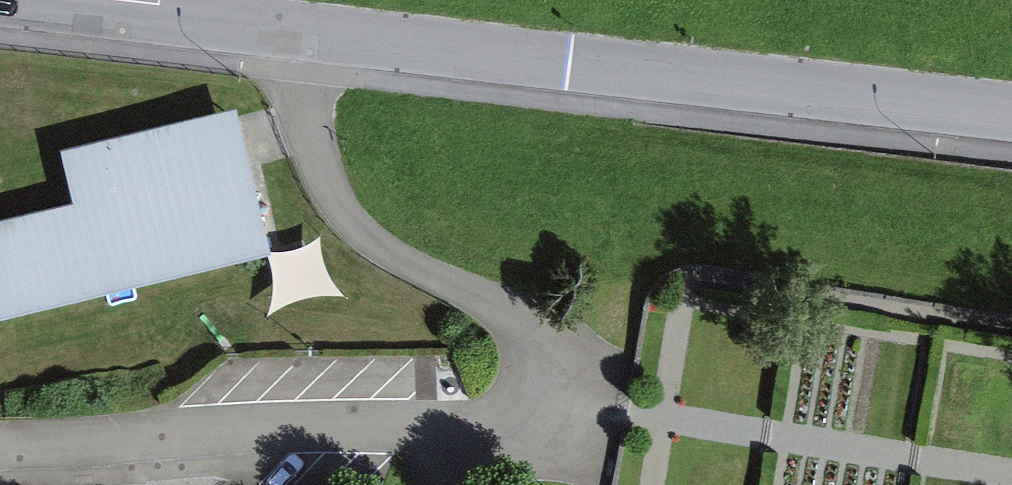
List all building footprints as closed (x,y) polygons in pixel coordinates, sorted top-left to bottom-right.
[(0,219),(0,323),(283,245),(244,107),(69,155),(81,197),(0,219)]
